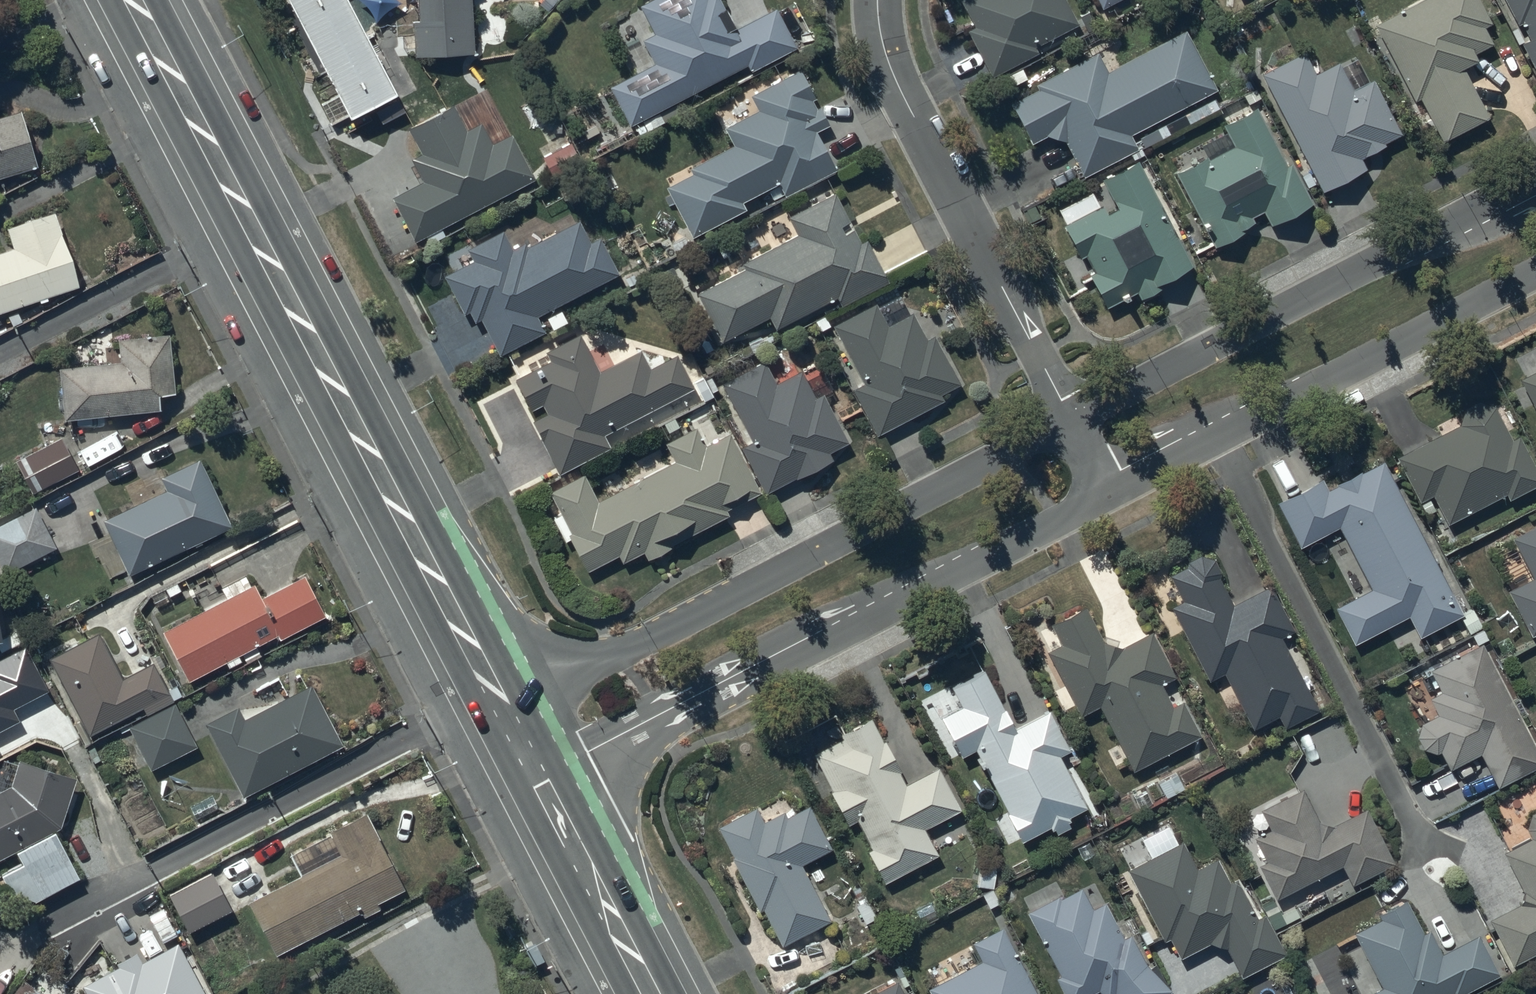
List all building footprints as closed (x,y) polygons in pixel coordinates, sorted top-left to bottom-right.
[(394,97),(343,0),(287,0),(351,120),(394,97)] [(418,22),(412,22),(413,58),(471,55),(469,0),(417,0),(418,22)] [(639,7),(653,35),(642,40),(654,65),(609,88),(628,126),(747,67),(750,74),(796,51),(775,10),(734,31),(734,29),(726,34),(716,16),(724,12),(719,0),(652,0),(639,7)] [(967,33),(990,79),(1040,55),(1036,48),(1079,27),(1065,0),(963,0),(960,2),(974,30),(967,33)] [(1102,12),(1125,0),(1096,0),(1102,12)] [(1374,26),(1413,103),(1421,99),(1443,143),(1488,121),(1463,71),(1479,63),(1475,55),(1492,47),(1483,28),(1490,24),(1478,0),(1426,0),(1374,26)] [(1518,26),(1523,24),(1531,42),(1522,46),(1535,74),(1535,0),(1505,0),(1518,26)] [(1098,56),(1038,86),(1041,91),(1012,105),(1032,144),(1045,138),(1066,143),(1083,178),(1139,150),(1131,136),(1217,93),(1187,34),(1106,74),(1098,56)] [(1354,92),(1339,63),(1317,75),(1305,52),(1261,75),(1323,194),(1366,172),(1361,161),(1386,147),(1384,144),(1401,135),(1373,82),(1354,92)] [(801,70),(751,96),(759,112),(724,130),(732,147),(689,169),(692,177),(666,190),(691,239),(746,210),(742,202),(778,184),(785,198),(835,172),(815,133),(830,125),(801,70)] [(452,107),(407,130),(420,156),(410,161),(422,183),(391,199),(413,242),(534,180),(510,135),(492,144),(481,123),(465,132),(452,107)] [(1228,133),(1201,147),(1207,159),(1176,175),(1215,248),(1232,243),(1245,231),(1255,226),(1251,219),(1263,213),(1271,229),(1314,206),(1291,164),(1288,165),(1256,107),(1224,124),(1228,133)] [(20,112),(0,118),(0,178),(37,167),(20,112)] [(570,143),(542,158),(553,178),(581,163),(570,143)] [(1140,162),(1102,181),(1116,210),(1106,215),(1102,207),(1064,226),(1081,260),(1086,257),(1094,274),(1090,276),(1106,309),(1122,302),(1123,304),(1130,301),(1128,297),(1137,293),(1141,302),(1164,291),(1162,286),(1194,271),(1140,162)] [(862,247),(834,196),(788,220),(797,236),(742,265),(745,270),(697,295),(722,343),(768,318),(776,332),(837,300),(841,307),(887,283),(866,245),(862,247)] [(53,213),(7,229),(13,248),(0,253),(0,315),(40,301),(41,304),(48,301),(47,298),(78,287),(53,213)] [(504,230),(465,248),(473,263),(444,277),(463,317),(470,313),(475,325),(481,322),(498,356),(545,334),(537,316),(619,278),(599,236),(589,241),(580,223),(529,247),(528,243),(513,250),(504,230)] [(876,304),(833,327),(864,385),(852,391),(877,439),(943,403),(940,396),(960,386),(934,338),(927,342),(912,315),(888,328),(876,304)] [(170,335),(118,339),(119,363),(58,368),(62,421),(159,413),(158,397),(175,396),(170,335)] [(580,335),(547,353),(552,362),(514,382),(530,412),(542,406),(547,415),(531,424),(559,475),(611,448),(605,436),(693,389),(676,357),(650,370),(641,352),(600,373),(580,335)] [(765,367),(723,386),(751,443),(740,448),(763,496),(834,462),(829,453),(848,445),(824,395),(811,400),(800,376),(775,388),(765,367)] [(1523,383),(1535,409),(1535,376),(1523,383)] [(1396,458),(1422,505),(1433,498),(1449,527),(1505,496),(1508,502),(1535,487),(1535,473),(1516,438),(1512,440),(1495,410),(1481,404),(1465,410),(1459,428),(1396,458)] [(584,476),(550,493),(562,516),(553,521),(565,544),(570,542),(586,574),(618,558),(621,565),(643,554),(648,563),(671,551),(669,548),(730,517),(726,511),(759,494),(729,436),(706,448),(696,429),(667,444),(677,463),(598,503),(584,476)] [(78,471),(60,438),(14,463),(32,495),(78,471)] [(230,528),(197,459),(159,478),(165,491),(100,522),(127,578),(230,528)] [(1323,484),(1280,505),(1301,547),(1340,528),(1372,592),(1337,609),(1355,646),(1408,619),(1419,641),(1466,617),(1388,460),(1326,491),(1323,484)] [(35,509),(0,527),(0,567),(5,577),(56,550),(35,509)] [(1511,539),(1531,580),(1506,591),(1529,637),(1535,634),(1535,526),(1511,539)] [(1188,568),(1171,577),(1184,602),(1170,609),(1208,683),(1222,676),(1251,731),(1277,718),(1283,731),(1321,711),(1284,640),(1296,634),(1270,583),(1229,603),(1217,579),(1220,577),(1207,553),(1186,564),(1188,568)] [(225,600),(163,632),(189,682),(225,664),(228,669),(244,661),(245,664),(260,657),(256,649),(278,638),(280,641),(326,617),(305,578),(262,601),(254,586),(252,587),(246,576),(219,590),(225,600)] [(1086,609),(1050,626),(1060,646),(1046,652),(1081,717),(1099,710),(1132,772),(1204,736),(1173,681),(1176,679),(1151,634),(1121,649),(1102,643),(1086,609)] [(121,679),(99,634),(49,658),(80,722),(74,725),(82,740),(144,709),(148,717),(129,727),(152,773),(197,751),(154,663),(121,679)] [(1430,670),(1441,692),(1429,699),(1438,717),(1422,725),(1421,726),(1420,727),(1419,728),(1418,730),(1418,731),(1417,732),(1417,733),(1417,735),(1417,736),(1416,737),(1416,739),(1417,740),(1417,741),(1417,743),(1418,744),(1418,745),(1419,746),(1420,748),(1420,749),(1421,750),(1422,751),(1423,751),(1424,752),(1425,753),(1427,754),(1428,754),(1429,754),(1431,755),(1432,755),(1433,755),(1435,755),(1436,755),(1437,755),(1439,754),(1440,754),(1450,772),(1479,757),(1497,791),(1535,770),(1535,748),(1482,645),(1430,670)] [(960,709),(940,719),(961,761),(977,753),(1021,844),(1050,830),(1052,834),(1055,832),(1057,835),(1071,829),(1069,824),(1072,823),(1069,817),(1086,809),(1060,756),(1071,751),(1052,712),(1013,731),(983,670),(949,687),(960,709)] [(341,747),(310,685),(243,719),(237,709),(206,725),(242,797),(341,747)] [(816,756),(834,793),(832,794),(848,826),(856,821),(871,850),(867,852),(884,887),(941,859),(927,830),(962,813),(939,768),(906,785),(900,774),(902,773),(886,740),(882,742),(871,721),(843,736),(845,741),(816,756)] [(19,761),(5,758),(0,773),(0,861),(16,854),(22,865),(1,876),(18,911),(80,881),(60,842),(65,838),(59,828),(75,779),(19,761)] [(1304,791),(1262,813),(1272,831),(1255,840),(1266,862),(1258,867),(1276,903),(1342,869),(1351,888),(1394,866),(1366,812),(1333,829),(1320,824),(1304,791)] [(755,809),(718,829),(734,860),(732,861),(760,914),(764,911),(784,949),(832,924),(802,867),(832,851),(810,808),(787,820),(784,814),(764,825),(755,809)] [(1503,855),(1522,894),(1519,905),(1488,922),(1513,967),(1535,955),(1535,811),(1535,812),(1534,813),(1533,813),(1532,814),(1531,815),(1530,816),(1529,817),(1528,818),(1527,820),(1527,821),(1526,822),(1526,824),(1526,825),(1525,826),(1525,828),(1525,829),(1525,831),(1525,832),(1530,841),(1503,855)] [(404,891),(365,815),(328,833),(331,839),(292,858),(302,878),(249,905),(276,957),(364,913),(365,915),(379,908),(377,905),(404,891)] [(1183,844),(1129,873),(1165,942),(1170,939),(1180,960),(1210,944),(1226,950),(1241,980),(1286,956),(1264,916),(1260,918),(1240,880),(1229,885),(1217,862),(1198,872),(1183,844)] [(232,912),(211,873),(168,895),(189,935),(232,912)] [(1028,915),(1060,976),(1055,979),(1063,993),(1095,993),(1098,992),(1100,993),(1169,993),(1171,992),(1146,966),(1131,937),(1124,941),(1105,904),(1092,911),(1082,890),(1061,901),(1060,899),(1028,915)] [(1354,935),(1384,991),(1378,993),(1467,993),(1500,976),(1478,935),(1442,954),(1429,930),(1423,934),(1406,902),(1380,916),(1382,920),(1354,935)] [(927,987),(930,993),(1035,993),(1004,929),(972,944),(981,962),(927,987)] [(177,946),(142,965),(135,952),(116,963),(118,968),(82,987),(85,993),(203,993),(177,946)] [(25,982),(15,993),(40,993),(25,982)] [(873,993),(904,993),(898,982),(873,993)]
